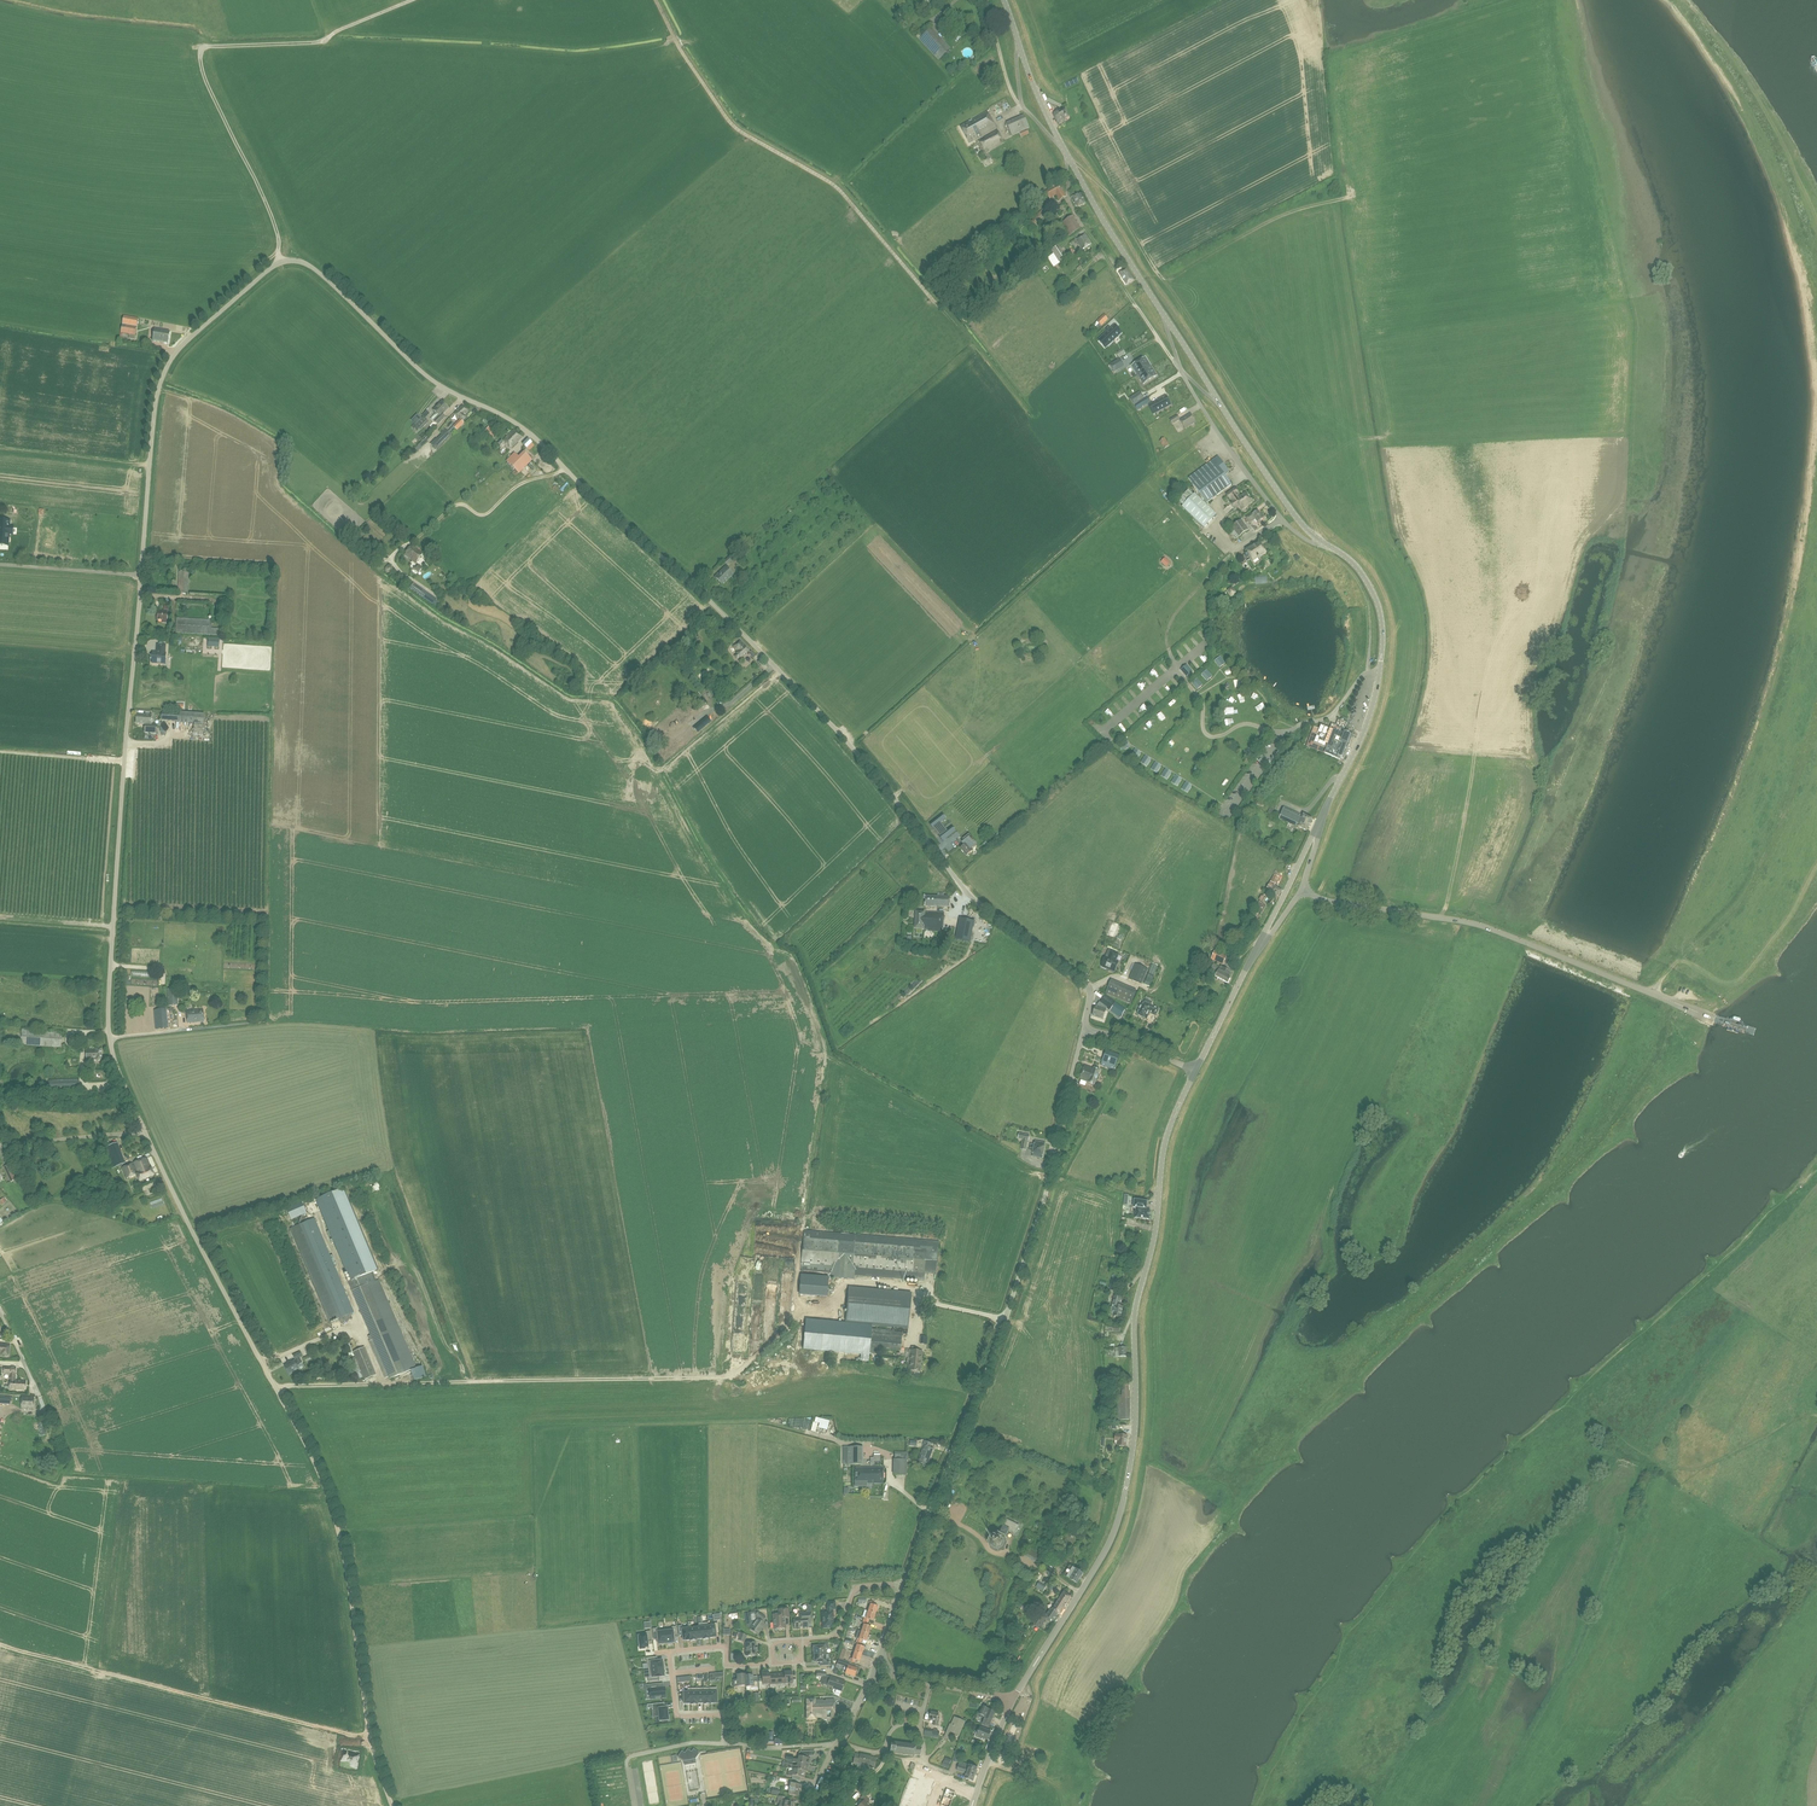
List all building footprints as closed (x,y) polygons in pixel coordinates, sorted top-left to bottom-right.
[(939,61),(951,49),(931,28),(919,40),(939,61)] [(1004,101),(993,106),(995,111),(1007,105),(1004,101)] [(1059,111),(1054,113),(1056,117),(1055,117),(1057,120),(1059,123),(1064,121),(1064,119),(1068,117),(1064,110),(1060,112),(1059,111)] [(997,131),(981,139),(980,137),(996,128),(987,112),(960,127),(969,143),(977,139),(985,153),(1004,143),(997,131)] [(1029,128),(1024,116),(1006,123),(1012,135),(1019,132),(1021,137),(1029,134),(1027,129),(1029,128)] [(1059,184),(1046,192),(1050,199),(1056,195),(1060,201),(1067,197),(1059,184)] [(1078,208),(1086,204),(1081,194),(1077,196),(1075,192),(1071,195),(1075,202),(1077,205),(1078,208)] [(1055,201),(1050,205),(1053,209),(1058,205),(1055,201)] [(1046,215),(1051,211),(1046,206),(1042,210),(1041,210),(1038,213),(1032,218),(1033,220),(1029,223),(1034,229),(1037,226),(1035,224),(1046,215)] [(1068,235),(1079,228),(1070,215),(1060,222),(1068,235)] [(1082,250),(1091,245),(1084,234),(1076,239),(1082,250)] [(1058,245),(1051,250),(1059,262),(1061,266),(1068,262),(1066,258),(1058,245)] [(1127,284),(1134,280),(1126,268),(1119,273),(1127,284)] [(1108,319),(1104,315),(1097,321),(1101,326),(1108,319)] [(135,336),(136,336),(138,318),(124,316),(121,333),(129,335),(128,337),(134,338),(135,336)] [(1115,325),(1102,337),(1110,344),(1122,333),(1115,325)] [(168,344),(170,332),(155,329),(153,341),(168,344)] [(1123,349),(1116,353),(1119,357),(1122,355),(1126,353),(1125,352),(1123,349)] [(1143,384),(1156,376),(1145,357),(1132,366),(1143,384)] [(1114,372),(1120,368),(1115,361),(1110,365),(1114,372)] [(1128,366),(1111,374),(1120,393),(1137,385),(1128,366)] [(1079,382),(1084,391),(1090,388),(1085,378),(1079,382)] [(1130,399),(1134,404),(1139,401),(1135,395),(1130,398),(1130,399)] [(1155,413),(1172,403),(1167,395),(1150,405),(1155,413)] [(438,416),(434,421),(438,425),(445,417),(443,415),(449,408),(441,401),(432,411),(438,416)] [(468,411),(462,405),(454,413),(460,419),(453,426),(457,430),(464,423),(462,421),(466,417),(464,415),(468,411)] [(1195,422),(1190,414),(1180,420),(1185,428),(1195,422)] [(1180,420),(1177,415),(1169,420),(1172,425),(1180,420)] [(428,421),(422,416),(411,428),(413,430),(416,427),(419,430),(428,421)] [(497,434),(488,426),(486,429),(495,437),(497,434)] [(437,450),(452,435),(446,429),(431,444),(437,450)] [(521,437),(513,429),(503,440),(511,447),(521,437)] [(1164,437),(1159,441),(1164,448),(1169,445),(1164,437)] [(531,443),(528,440),(522,445),(526,448),(531,443)] [(514,453),(507,461),(519,473),(532,460),(524,452),(519,458),(514,453)] [(1231,485),(1224,475),(1229,472),(1218,457),(1213,461),(1217,465),(1192,483),(1206,503),(1231,485)] [(1235,488),(1226,495),(1230,500),(1230,499),(1233,502),(1231,504),(1235,509),(1242,503),(1245,507),(1251,502),(1244,493),(1239,497),(1237,494),(1238,493),(1235,488)] [(1184,509),(1204,527),(1216,514),(1197,496),(1196,497),(1188,490),(1178,500),(1185,508),(1184,509)] [(1225,512),(1231,507),(1228,503),(1222,508),(1225,512)] [(1245,517),(1249,523),(1255,519),(1257,523),(1263,518),(1258,511),(1252,515),(1250,513),(1245,517)] [(0,520),(0,545),(8,546),(9,535),(13,535),(14,526),(10,526),(10,520),(0,520)] [(1231,527),(1234,530),(1239,537),(1248,529),(1241,520),(1231,527)] [(1266,561),(1262,555),(1266,552),(1260,543),(1256,545),(1255,544),(1246,550),(1251,558),(1246,561),(1252,571),(1266,561)] [(416,564),(423,554),(412,546),(405,556),(416,564)] [(727,566),(734,559),(731,555),(723,561),(727,566)] [(1159,561),(1165,566),(1170,561),(1164,556),(1159,561)] [(387,572),(391,568),(386,563),(382,568),(387,572)] [(416,568),(415,567),(413,569),(419,573),(422,568),(418,565),(416,568)] [(733,575),(725,567),(714,577),(721,585),(733,575)] [(178,594),(188,594),(189,573),(179,572),(178,594)] [(413,583),(409,588),(419,595),(423,598),(427,593),(423,590),(413,583)] [(167,623),(167,612),(158,612),(158,621),(163,621),(163,623),(167,623)] [(212,620),(177,617),(175,633),(221,635),(222,629),(212,628),(212,620)] [(733,646),(738,652),(736,653),(736,654),(735,656),(737,659),(740,656),(740,657),(749,650),(740,640),(733,646)] [(159,653),(154,653),(153,663),(166,664),(166,654),(165,654),(166,646),(158,645),(158,651),(159,651),(159,653)] [(1214,660),(1219,668),(1225,664),(1220,656),(1214,660)] [(1182,669),(1187,675),(1191,672),(1186,666),(1182,669)] [(1201,674),(1207,681),(1212,676),(1206,670),(1201,674)] [(1191,683),(1197,690),(1202,685),(1196,678),(1191,683)] [(204,714),(180,712),(180,714),(168,713),(162,713),(161,720),(168,721),(179,722),(204,724),(204,714)] [(145,725),(151,725),(152,716),(137,715),(136,724),(145,725)] [(1306,746),(1339,759),(1343,758),(1352,736),(1351,736),(1352,734),(1343,730),(1346,722),(1339,719),(1336,726),(1335,726),(1334,730),(1321,724),(1317,733),(1312,731),(1306,746)] [(681,722),(676,725),(681,733),(685,730),(681,722)] [(157,725),(151,725),(145,725),(145,733),(156,733),(157,725)] [(1284,807),(1279,818),(1307,830),(1312,818),(1303,814),(1303,815),(1284,807)] [(941,822),(946,819),(942,814),(929,824),(933,829),(934,828),(941,822)] [(940,836),(939,836),(943,841),(955,831),(952,826),(947,830),(940,836)] [(967,844),(961,849),(966,856),(973,851),(971,849),(975,846),(972,843),(974,841),(969,835),(963,839),(967,844)] [(1279,896),(1282,890),(1274,886),(1279,877),(1274,874),(1266,889),(1279,896)] [(950,907),(950,897),(943,896),(943,893),(938,893),(938,896),(925,896),(925,906),(950,907)] [(942,931),(944,913),(916,911),(914,930),(942,931)] [(1254,925),(1257,920),(1253,917),(1245,931),(1249,934),(1254,925)] [(974,921),(960,918),(956,939),(970,941),(974,921)] [(1122,935),(1116,943),(1125,949),(1130,941),(1122,935)] [(1070,953),(1075,958),(1080,953),(1074,948),(1070,953)] [(1107,968),(1115,971),(1119,962),(1116,961),(1119,954),(1112,950),(1110,955),(1110,956),(1109,958),(1106,956),(1102,966),(1103,966),(1102,967),(1107,969),(1107,968)] [(1223,965),(1227,955),(1215,950),(1211,959),(1223,965)] [(1136,963),(1130,978),(1142,983),(1148,969),(1136,963)] [(1215,977),(1227,983),(1230,978),(1228,977),(1231,972),(1218,965),(1217,967),(1208,963),(1206,970),(1213,974),(1216,975),(1215,977)] [(1105,994),(1131,1005),(1137,990),(1111,979),(1105,994)] [(167,989),(169,1006),(178,1005),(176,988),(167,989)] [(1101,1003),(1111,1010),(1116,1002),(1106,995),(1101,1003)] [(1138,1015),(1146,1019),(1149,1011),(1152,1012),(1151,1013),(1155,1015),(1158,1009),(1144,1002),(1142,1006),(1141,1005),(1138,1010),(1140,1011),(1138,1015)] [(1096,1007),(1093,1015),(1103,1019),(1105,1010),(1096,1007)] [(156,1028),(165,1027),(164,1009),(154,1010),(156,1028)] [(205,1022),(203,1010),(186,1011),(188,1023),(205,1022)] [(61,1044),(62,1032),(22,1030),(21,1044),(61,1047),(61,1044)] [(102,1060),(102,1049),(87,1049),(87,1060),(102,1060)] [(1114,1070),(1119,1055),(1106,1050),(1101,1065),(1114,1070)] [(1094,1069),(1085,1066),(1080,1078),(1089,1082),(1089,1083),(1095,1085),(1097,1079),(1099,1075),(1098,1075),(1100,1070),(1094,1068),(1094,1069)] [(1030,1144),(1029,1148),(1044,1151),(1045,1143),(1036,1142),(1035,1145),(1034,1145),(1034,1144),(1030,1144)] [(118,1143),(106,1147),(113,1168),(125,1164),(118,1143)] [(1044,1151),(1029,1148),(1029,1150),(1032,1151),(1031,1152),(1033,1152),(1033,1156),(1042,1158),(1044,1151)] [(126,1176),(151,1167),(147,1158),(123,1167),(126,1176)] [(10,1164),(4,1167),(8,1176),(14,1173),(10,1164)] [(151,1168),(151,1167),(126,1176),(127,1178),(137,1174),(140,1181),(155,1175),(152,1168),(151,1168)] [(335,1190),(317,1197),(337,1254),(339,1253),(341,1260),(346,1258),(330,1215),(332,1214),(339,1236),(342,1235),(339,1227),(342,1226),(358,1271),(363,1270),(335,1190)] [(298,1205),(306,1212),(312,1205),(304,1198),(298,1205)] [(141,1206),(144,1209),(151,1203),(148,1199),(141,1206)] [(1136,1208),(1135,1218),(1149,1219),(1150,1209),(1146,1209),(1147,1201),(1134,1200),(1134,1208),(1136,1208)] [(329,1322),(354,1312),(315,1219),(290,1229),(329,1322)] [(924,1282),(925,1272),(927,1241),(804,1231),(801,1271),(831,1273),(831,1277),(854,1279),(854,1277),(924,1282)] [(826,1299),(828,1278),(800,1276),(798,1297),(826,1299)] [(1109,1290),(1110,1290),(1117,1292),(1120,1281),(1113,1280),(1113,1279),(1109,1290)] [(368,1284),(355,1290),(352,1291),(371,1336),(368,1337),(370,1341),(369,1342),(385,1378),(388,1377),(389,1379),(405,1373),(368,1284)] [(1115,1305),(1114,1309),(1110,1308),(1108,1314),(1113,1315),(1121,1317),(1124,1307),(1119,1306),(1121,1297),(1114,1295),(1112,1305),(1115,1305)] [(910,1302),(870,1299),(848,1297),(846,1323),(892,1327),(892,1331),(841,1326),(835,1326),(834,1344),(839,1344),(870,1347),(869,1352),(878,1353),(878,1348),(900,1350),(902,1332),(899,1331),(899,1327),(907,1328),(910,1302)] [(1109,1331),(1120,1332),(1120,1326),(1109,1325),(1109,1326),(1105,1325),(1105,1336),(1108,1336),(1109,1331)] [(3,1353),(2,1355),(9,1355),(10,1344),(0,1343),(0,1353),(3,1353)] [(365,1380),(376,1375),(364,1347),(353,1352),(365,1380)] [(915,1351),(911,1350),(909,1370),(920,1371),(922,1351),(918,1351),(919,1350),(915,1350),(915,1351)] [(302,1357),(299,1352),(293,1356),(296,1360),(285,1366),(289,1374),(298,1369),(297,1366),(302,1363),(300,1358),(302,1357)] [(10,1374),(9,1389),(26,1390),(26,1381),(15,1380),(16,1367),(4,1367),(4,1373),(10,1374)] [(1117,1396),(1117,1419),(1129,1419),(1129,1397),(1128,1380),(1121,1381),(1121,1396),(1117,1396)] [(33,1409),(34,1397),(22,1397),(21,1408),(33,1409)] [(809,1415),(809,1420),(815,1421),(814,1427),(821,1428),(823,1417),(809,1415)] [(1115,1434),(1114,1441),(1118,1441),(1118,1446),(1126,1447),(1127,1435),(1115,1434)] [(924,1445),(919,1460),(928,1463),(933,1448),(931,1448),(933,1444),(925,1441),(924,1445)] [(862,1446),(848,1446),(848,1465),(862,1465),(862,1446)] [(893,1474),(906,1474),(907,1454),(895,1453),(894,1459),(893,1474)] [(866,1483),(870,1483),(870,1477),(868,1477),(868,1474),(867,1474),(867,1473),(866,1473),(866,1469),(866,1467),(856,1467),(855,1483),(860,1483),(860,1486),(866,1486),(866,1483)] [(870,1477),(870,1483),(883,1483),(883,1468),(866,1467),(866,1469),(866,1473),(867,1473),(867,1474),(868,1474),(868,1477),(870,1477)] [(1018,1525),(1007,1520),(1004,1526),(1003,1526),(998,1536),(993,1538),(991,1542),(993,1547),(997,1549),(1002,1547),(1004,1543),(1003,1541),(1009,1530),(1015,1533),(1018,1525)] [(1079,1530),(1070,1526),(1062,1545),(1072,1549),(1079,1530)] [(1024,1555),(1037,1562),(1041,1555),(1028,1547),(1024,1555)] [(1063,1574),(1077,1583),(1083,1574),(1069,1565),(1063,1574)] [(1051,1608),(1045,1618),(1046,1619),(1050,1621),(1053,1621),(1058,1613),(1060,1614),(1071,1596),(1064,1592),(1053,1609),(1051,1608)] [(868,1611),(875,1614),(878,1606),(874,1605),(874,1602),(870,1601),(869,1604),(870,1605),(869,1608),(866,1607),(865,1610),(868,1611)] [(823,1627),(831,1627),(831,1622),(833,1622),(832,1612),(831,1612),(831,1609),(835,1609),(835,1602),(826,1602),(827,1609),(827,1612),(822,1612),(823,1627)] [(773,1629),(774,1629),(774,1630),(775,1631),(777,1630),(778,1629),(785,1628),(785,1617),(789,1617),(788,1608),(778,1609),(779,1614),(773,1614),(773,1629)] [(757,1635),(765,1624),(762,1622),(765,1617),(758,1611),(757,1613),(755,1611),(748,1612),(749,1622),(752,1624),(749,1629),(757,1635)] [(863,1621),(868,1622),(869,1619),(873,1620),(875,1614),(868,1611),(866,1618),(864,1617),(863,1621)] [(794,1628),(808,1627),(808,1621),(812,1621),(811,1612),(798,1613),(799,1617),(794,1617),(794,1628)] [(1041,1629),(1046,1619),(1045,1618),(1041,1616),(1035,1625),(1041,1629)] [(867,1625),(868,1622),(863,1621),(862,1624),(863,1625),(861,1631),(868,1634),(871,1627),(867,1625)] [(707,1623),(701,1623),(703,1639),(709,1639),(707,1623)] [(708,1623),(707,1623),(709,1639),(709,1638),(716,1637),(715,1632),(718,1632),(718,1623),(708,1624),(708,1623)] [(691,1624),(688,1625),(690,1641),(696,1640),(695,1628),(691,1628),(691,1624)] [(682,1625),(678,1626),(679,1636),(682,1635),(683,1641),(689,1640),(689,1641),(690,1641),(688,1625),(688,1626),(682,1627),(682,1625)] [(672,1628),(665,1629),(666,1643),(667,1643),(667,1644),(673,1644),(673,1643),(674,1643),(673,1636),(677,1636),(677,1626),(672,1627),(672,1628)] [(845,1637),(854,1640),(855,1636),(852,1635),(854,1629),(848,1627),(845,1637)] [(666,1643),(665,1629),(657,1630),(657,1628),(652,1629),(653,1638),(658,1638),(658,1644),(666,1643)] [(646,1633),(638,1634),(640,1649),(645,1649),(644,1648),(648,1647),(647,1641),(651,1640),(650,1631),(646,1632),(646,1633)] [(866,1641),(868,1634),(861,1631),(859,1638),(857,1638),(856,1641),(861,1642),(862,1639),(866,1641)] [(744,1642),(746,1635),(738,1632),(735,1639),(744,1642)] [(852,1645),(854,1640),(845,1637),(843,1642),(852,1645)] [(851,1651),(854,1652),(854,1651),(862,1654),(864,1647),(860,1645),(861,1642),(856,1641),(855,1645),(856,1645),(855,1649),(853,1648),(846,1645),(844,1649),(851,1651)] [(757,1650),(757,1646),(755,1646),(755,1642),(745,1642),(746,1655),(756,1655),(755,1650),(757,1650)] [(814,1654),(825,1654),(825,1649),(828,1648),(828,1642),(820,1642),(820,1646),(813,1646),(813,1647),(812,1648),(812,1651),(813,1651),(814,1654)] [(854,1651),(854,1652),(852,1659),(850,1658),(849,1662),(854,1663),(855,1660),(859,1661),(862,1654),(854,1651)] [(825,1662),(825,1654),(814,1654),(814,1657),(813,1658),(813,1661),(814,1661),(814,1662),(821,1662),(821,1666),(829,1665),(829,1661),(825,1662)] [(655,1657),(646,1658),(646,1663),(648,1663),(648,1670),(663,1668),(663,1667),(664,1667),(663,1662),(662,1662),(662,1660),(656,1661),(655,1657)] [(848,1665),(847,1667),(845,1673),(854,1676),(857,1668),(848,1665)] [(649,1677),(648,1677),(648,1682),(658,1681),(657,1677),(664,1676),(664,1675),(665,1675),(664,1669),(663,1669),(663,1668),(648,1670),(649,1677)] [(784,1672),(785,1687),(785,1686),(785,1683),(789,1683),(790,1687),(796,1687),(796,1679),(792,1679),(792,1671),(784,1672)] [(785,1687),(784,1672),(784,1673),(777,1673),(778,1692),(780,1692),(780,1687),(785,1687)] [(830,1676),(830,1677),(825,1676),(825,1672),(817,1672),(817,1676),(823,1676),(821,1683),(836,1688),(836,1689),(841,1691),(844,1682),(839,1680),(840,1679),(830,1676)] [(770,1687),(769,1673),(761,1673),(762,1681),(758,1681),(759,1689),(765,1688),(765,1684),(769,1684),(770,1687)] [(769,1673),(770,1687),(775,1687),(775,1692),(778,1692),(777,1673),(769,1674),(769,1673)] [(745,1687),(745,1674),(737,1675),(737,1682),(733,1682),(733,1690),(741,1690),(740,1686),(745,1685),(745,1687)] [(745,1674),(745,1687),(750,1686),(751,1690),(758,1690),(757,1682),(753,1682),(753,1675),(745,1675),(745,1674)] [(649,1689),(650,1699),(666,1697),(665,1687),(659,1688),(658,1684),(645,1685),(645,1689),(649,1689)] [(814,1699),(806,1700),(807,1720),(815,1719),(815,1717),(834,1717),(833,1699),(814,1700),(814,1699)] [(668,1720),(667,1707),(665,1708),(664,1703),(652,1704),(653,1709),(652,1709),(656,1709),(657,1714),(659,1714),(659,1717),(659,1721),(668,1720)] [(980,1714),(985,1716),(986,1717),(985,1718),(992,1721),(996,1712),(983,1706),(980,1714)] [(931,1712),(930,1719),(934,1720),(933,1725),(938,1726),(940,1718),(938,1718),(939,1713),(931,1712)] [(986,1717),(985,1716),(982,1725),(989,1728),(992,1721),(985,1718),(986,1717)] [(965,1722),(955,1717),(950,1727),(949,1726),(944,1737),(949,1739),(952,1732),(959,1735),(965,1722)] [(987,1739),(990,1731),(980,1728),(977,1736),(987,1739)] [(938,1731),(938,1730),(935,1729),(934,1730),(925,1729),(924,1732),(924,1735),(932,1737),(932,1739),(934,1740),(935,1738),(938,1738),(939,1735),(940,1732),(938,1731)] [(914,1755),(920,1755),(921,1747),(915,1746),(916,1745),(891,1742),(890,1752),(914,1756),(914,1755)] [(695,1758),(700,1752),(698,1751),(694,1748),(692,1751),(688,1748),(685,1752),(682,1750),(678,1756),(684,1760),(695,1758)] [(797,1762),(809,1764),(810,1758),(807,1758),(808,1751),(799,1752),(798,1759),(793,1759),(793,1761),(797,1762)] [(875,1768),(877,1758),(874,1758),(871,1757),(871,1756),(860,1754),(859,1755),(855,1754),(853,1763),(857,1764),(856,1771),(867,1773),(869,1767),(872,1767),(875,1768)] [(808,1772),(809,1764),(797,1762),(796,1766),(792,1765),(791,1768),(794,1769),(805,1771),(808,1772)] [(978,1767),(969,1765),(964,1763),(963,1766),(959,1764),(957,1771),(966,1774),(965,1778),(973,1781),(978,1767)] [(804,1778),(805,1771),(794,1769),(793,1772),(788,1771),(787,1776),(792,1777),(793,1776),(804,1778)] [(907,1805),(924,1805),(926,1805),(932,1790),(930,1789),(933,1780),(923,1777),(925,1773),(916,1770),(915,1774),(913,1774),(912,1776),(916,1778),(907,1805)] [(798,1791),(797,1791),(797,1789),(800,1790),(801,1784),(789,1782),(787,1794),(797,1796),(798,1791)] [(939,1805),(941,1805),(950,1805),(955,1792),(949,1790),(948,1794),(943,1792),(939,1805)] [(866,1803),(869,1800),(864,1795),(861,1798),(864,1801),(859,1805),(870,1805),(866,1803)] [(791,1805),(791,1802),(785,1801),(786,1798),(778,1796),(777,1803),(779,1803),(778,1805),(791,1805)]
